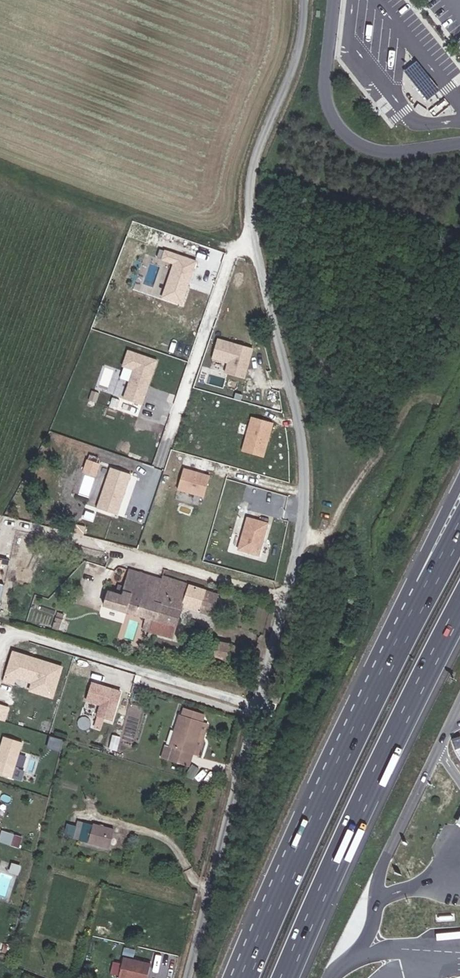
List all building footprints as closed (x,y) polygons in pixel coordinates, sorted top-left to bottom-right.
[(439,89),(417,61),(404,71),(427,99),(439,89)] [(172,263),(161,299),(181,305),(196,260),(165,250),(162,260),(172,263)] [(217,338),(211,360),(226,365),(224,373),(245,379),(253,348),(217,338)] [(128,351),(123,366),(134,370),(124,400),(144,407),(159,362),(128,351)] [(253,416),(242,451),(264,458),(275,423),(253,416)] [(98,475),(101,462),(87,458),(83,471),(98,475)] [(110,468),(98,507),(118,514),(130,474),(110,468)] [(183,469),(178,489),(204,496),(210,475),(183,469)] [(248,517),(238,550),(259,556),(269,523),(248,517)] [(152,600),(159,577),(128,567),(122,584),(115,582),(112,590),(104,588),(99,602),(119,608),(119,607),(129,610),(128,611),(138,614),(135,625),(148,630),(152,616),(154,617),(159,602),(152,600)] [(183,605),(210,615),(216,594),(160,575),(152,600),(159,602),(154,617),(152,616),(148,630),(172,637),(183,605)] [(54,628),(57,617),(51,616),(48,626),(54,628)] [(203,649),(218,654),(224,636),(209,632),(203,649)] [(224,636),(218,654),(227,657),(232,639),(224,636)] [(53,700),(56,692),(64,667),(13,650),(5,675),(2,683),(15,688),(18,679),(31,684),(28,691),(53,700)] [(92,685),(87,701),(99,704),(95,718),(113,723),(121,693),(92,685)] [(5,721),(9,707),(0,704),(0,719),(5,721)] [(184,708),(182,715),(202,721),(204,714),(184,708)] [(191,755),(202,721),(182,715),(176,730),(173,729),(167,747),(171,748),(168,758),(188,764),(191,755)] [(208,723),(202,721),(191,755),(198,757),(208,723)] [(21,743),(3,738),(0,750),(0,775),(11,778),(21,743)] [(171,748),(167,747),(164,746),(161,756),(168,758),(171,748)] [(253,805),(248,804),(244,818),(250,820),(253,805)] [(85,842),(90,824),(80,821),(75,840),(85,842)] [(111,829),(90,824),(85,842),(106,848),(111,829)] [(18,848),(21,839),(12,836),(9,846),(18,848)] [(123,957),(116,977),(146,977),(150,964),(123,957)]
